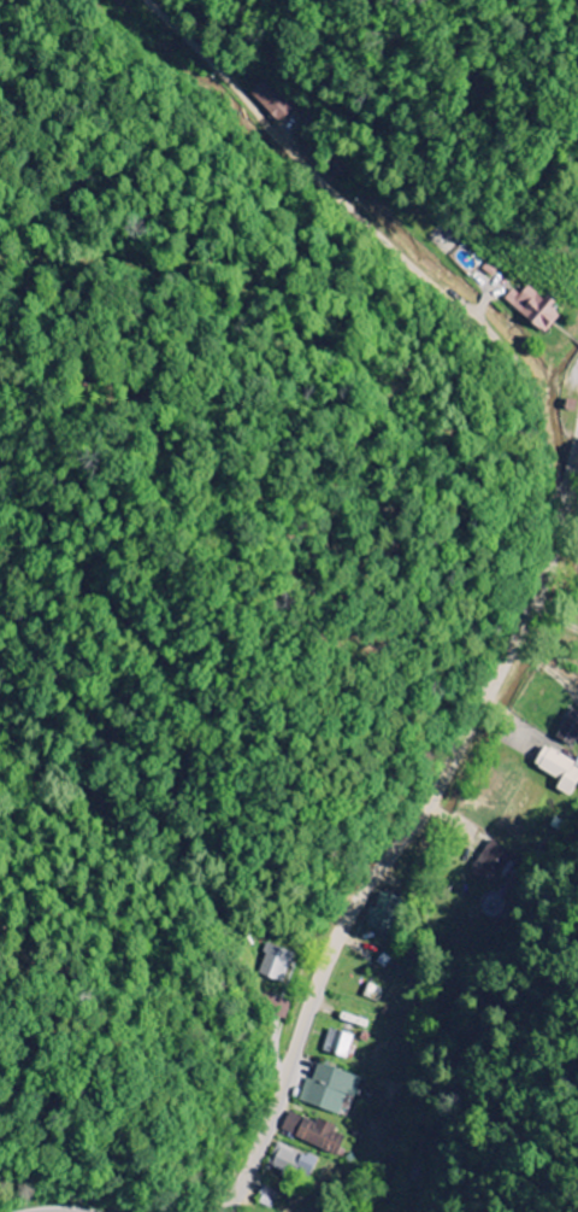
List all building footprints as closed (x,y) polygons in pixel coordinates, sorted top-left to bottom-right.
[(292,110),(264,80),(249,95),(277,124),(292,110)] [(513,289),(504,299),(544,336),(561,317),(551,308),(553,306),(529,284),(519,295),(513,289)] [(577,737),(577,713),(571,709),(555,739),(573,748),(577,737)] [(571,799),(577,786),(577,766),(544,747),(533,766),(560,781),(555,790),(571,799)] [(515,857),(488,842),(469,875),(495,890),(515,857)] [(401,901),(377,893),(365,926),(389,934),(401,901)] [(257,975),(283,984),(294,954),(268,945),(257,975)] [(290,1004),(274,999),(269,1013),(285,1019),(290,1004)] [(347,1059),(352,1036),(328,1030),(322,1053),(347,1059)] [(340,1116),(345,1096),(354,1098),(360,1078),(316,1065),(311,1081),(305,1079),(298,1103),(340,1116)] [(315,1124),(288,1113),(280,1133),(336,1156),(344,1138),(334,1134),(337,1128),(316,1119),(315,1124)] [(267,1164),(306,1184),(317,1162),(278,1142),(267,1164)]
